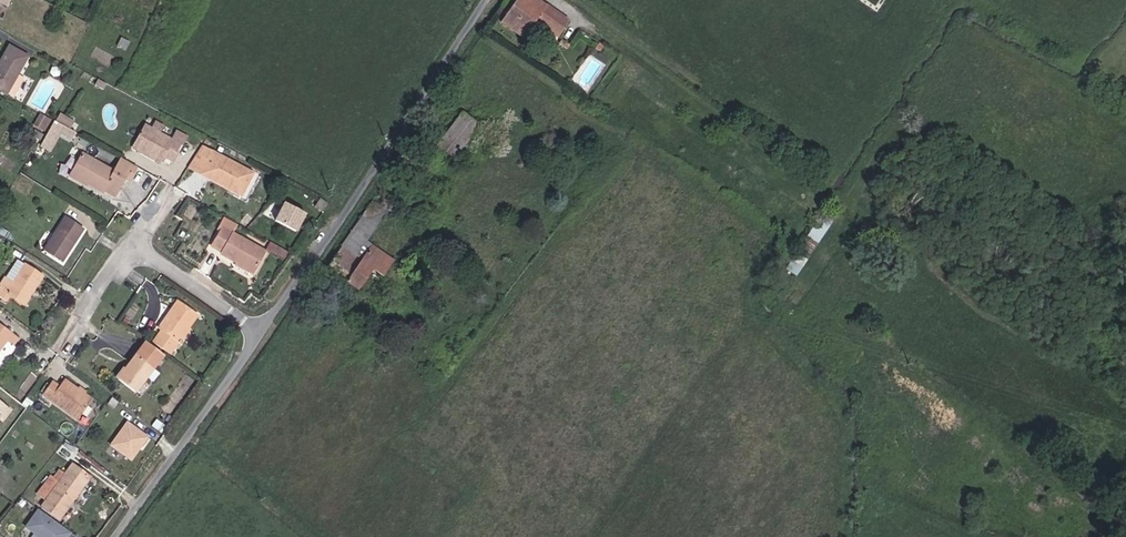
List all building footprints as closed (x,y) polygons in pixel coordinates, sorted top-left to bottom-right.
[(572,21),(543,0),(525,0),(513,18),(536,34),(547,18),(556,25),(554,28),(563,34),(572,21)] [(563,34),(568,37),(577,24),(572,21),(563,34)] [(20,70),(30,50),(12,41),(0,64),(0,83),(18,93),(28,75),(20,70)] [(139,102),(143,95),(135,91),(131,98),(139,102)] [(450,136),(465,146),(487,114),(473,104),(450,136)] [(47,130),(53,117),(42,112),(36,126),(47,130)] [(175,161),(185,145),(148,123),(136,145),(163,160),(165,156),(175,161)] [(47,141),(57,146),(66,131),(56,125),(47,141)] [(193,165),(205,172),(217,149),(206,143),(193,165)] [(248,188),(257,171),(217,149),(205,172),(233,187),(235,182),(248,188)] [(115,169),(87,151),(76,169),(92,179),(91,181),(103,188),(105,185),(116,192),(126,175),(130,178),(139,165),(123,156),(115,169)] [(91,181),(92,179),(76,169),(74,173),(90,183),(91,181)] [(245,194),(248,188),(235,182),(233,187),(245,194)] [(374,201),(388,211),(394,201),(380,191),(374,201)] [(332,200),(325,196),(320,204),(328,208),(332,200)] [(307,218),(309,214),(310,215),(313,210),(294,199),(284,217),(303,228),(308,218),(307,218)] [(379,237),(372,232),(388,211),(374,201),(349,239),(368,254),(379,237)] [(836,221),(823,212),(784,267),(797,276),(836,221)] [(56,254),(64,241),(78,220),(70,215),(48,248),(56,254)] [(257,271),(267,253),(236,235),(241,225),(227,218),(222,227),(227,230),(225,233),(217,248),(224,252),(223,256),(240,264),(241,262),(257,271)] [(56,254),(66,261),(89,227),(78,220),(64,241),(56,254)] [(388,267),(400,250),(379,237),(368,254),(375,259),(381,264),(388,267)] [(362,279),(375,259),(368,254),(349,239),(334,261),(362,279)] [(286,260),(290,254),(291,252),(273,242),(269,250),(286,260)] [(20,257),(0,287),(0,293),(8,298),(13,291),(28,302),(47,275),(20,257)] [(254,277),(257,271),(241,262),(240,264),(238,268),(254,277)] [(172,353),(201,313),(181,299),(159,329),(161,330),(155,341),(172,353)] [(9,326),(0,320),(0,339),(9,326)] [(16,346),(22,336),(9,326),(0,339),(0,357),(3,352),(11,342),(16,346)] [(152,345),(146,340),(118,379),(139,393),(149,379),(156,370),(166,355),(152,345)] [(156,384),(162,374),(156,370),(149,379),(156,384)] [(44,392),(80,419),(96,398),(68,377),(61,386),(53,380),(44,392)] [(0,398),(0,421),(3,417),(6,419),(14,410),(0,398)] [(132,460),(148,437),(128,423),(111,445),(132,460)] [(46,514),(64,526),(94,480),(77,468),(62,491),(54,502),(46,514)] [(47,498),(54,502),(62,491),(54,486),(47,498)]
